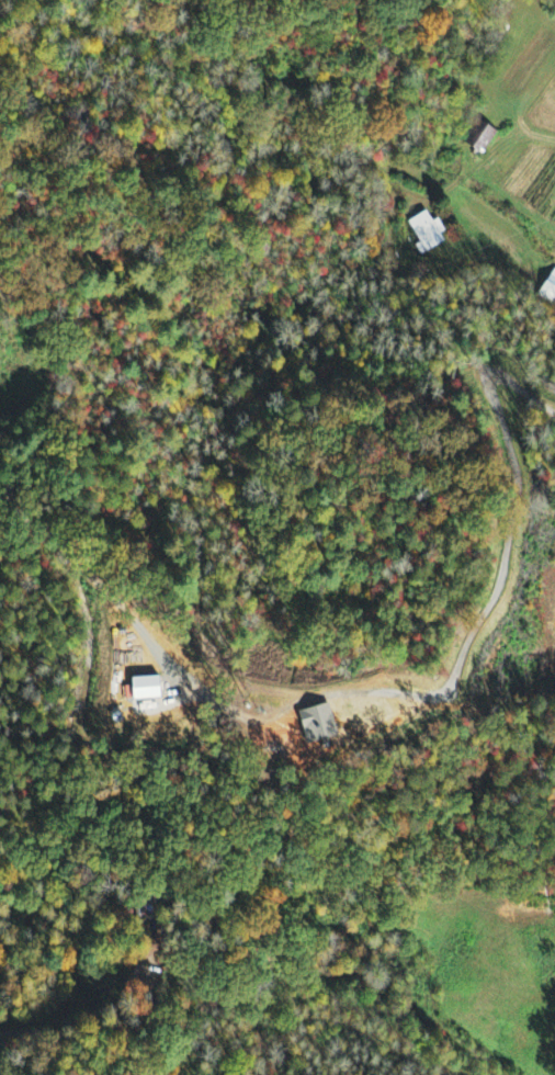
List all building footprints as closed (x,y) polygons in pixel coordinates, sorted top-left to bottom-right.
[(484,154),(494,130),(473,121),(463,145),(484,154)] [(422,256),(448,243),(437,221),(432,223),(427,211),(406,222),(418,245),(417,246),(422,256)]
